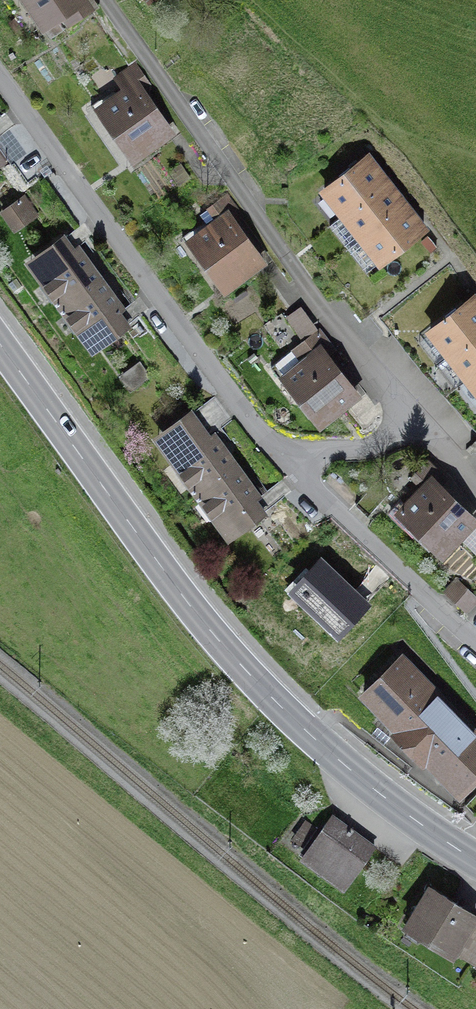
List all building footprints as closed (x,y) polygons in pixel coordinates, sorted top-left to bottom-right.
[(52,38),(92,11),(85,0),(26,0),(52,38)] [(123,88),(100,105),(139,157),(177,129),(129,66),(114,77),(123,88)] [(326,191),(344,214),(387,181),(369,157),(326,191)] [(405,203),(387,181),(344,214),(361,237),(405,203)] [(0,210),(0,211),(13,228),(38,210),(24,192),(0,210)] [(426,230),(405,203),(361,237),(382,264),(426,230)] [(225,206),(187,237),(227,288),(265,258),(225,206)] [(63,304),(102,277),(69,232),(30,259),(63,304)] [(102,277),(63,304),(97,351),(135,324),(102,277)] [(450,356),(475,334),(475,306),(468,296),(428,330),(450,356)] [(301,306),(285,318),(304,343),(319,331),(301,306)] [(304,343),(272,366),(313,422),(351,394),(324,357),(334,350),(319,331),(304,343)] [(469,379),(475,373),(475,334),(450,356),(469,379)] [(134,387),(150,372),(140,361),(124,376),(134,387)] [(194,495),(237,465),(197,408),(154,439),(194,495)] [(237,465),(194,495),(228,542),(270,511),(237,465)] [(428,482),(397,516),(442,557),(473,523),(428,482)] [(366,610),(321,561),(290,589),(335,638),(366,610)] [(446,592),(467,611),(475,601),(475,595),(457,579),(446,592)] [(473,797),(475,794),(475,725),(413,663),(375,700),(473,797)] [(340,820),(311,859),(354,892),(384,853),(340,820)] [(417,930),(470,961),(475,950),(475,909),(441,889),(417,930)]
